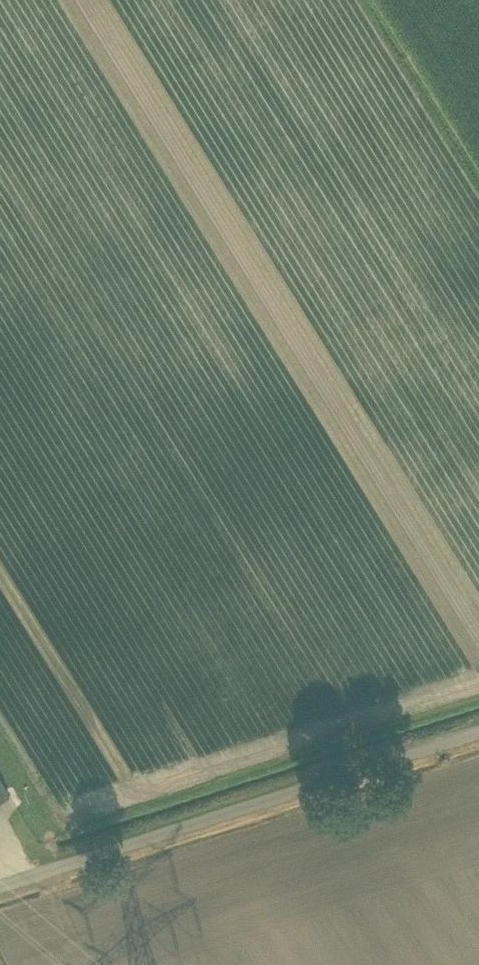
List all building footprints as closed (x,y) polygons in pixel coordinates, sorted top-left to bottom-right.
[(0,781),(0,801),(9,795),(0,781)]
